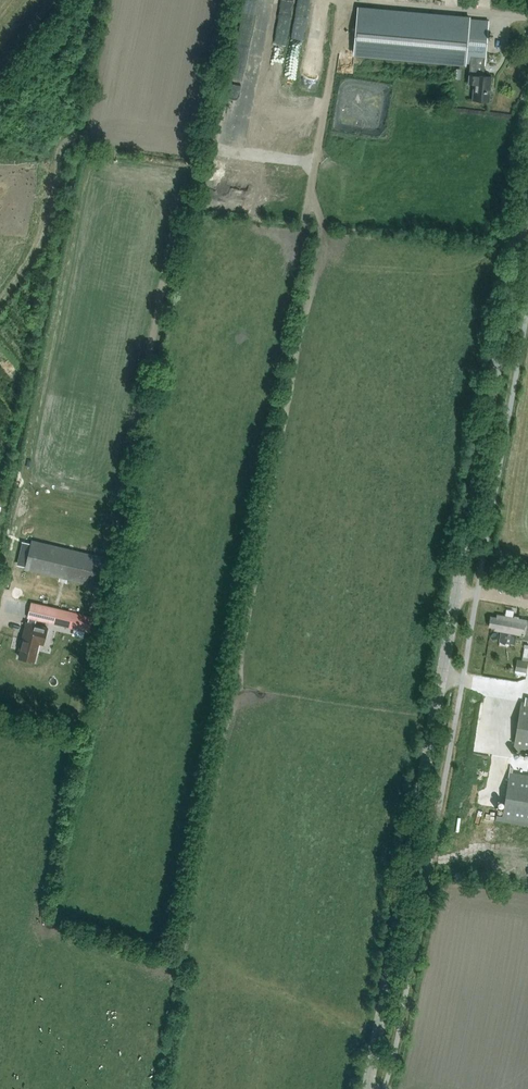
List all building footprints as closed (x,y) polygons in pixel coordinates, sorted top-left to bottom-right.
[(275,32),(257,29),(250,78),(266,81),(268,72),(275,73),(276,66),(284,67),(292,10),(278,8),(275,32)] [(470,63),(485,64),(489,20),(473,19),(470,19),(470,17),(359,8),(355,54),(466,64),(466,63),(470,63)] [(470,70),(469,83),(474,84),(473,100),(490,101),(492,76),(484,75),(485,64),(470,63),(470,70)] [(296,181),(295,197),(294,205),(304,205),(306,182),(296,181)] [(25,569),(87,584),(100,587),(107,557),(32,540),(25,569)] [(89,632),(93,616),(41,604),(37,620),(89,632)] [(494,629),(527,636),(527,619),(497,614),(497,617),(491,616),(489,626),(494,626),(494,629)] [(22,645),(20,657),(35,661),(39,643),(44,644),(48,627),(27,622),(21,645),(22,645)] [(515,673),(526,675),(527,662),(527,661),(518,659),(515,673)] [(527,753),(527,702),(521,701),(513,750),(527,753)] [(502,821),(527,825),(527,775),(510,772),(502,821)]
